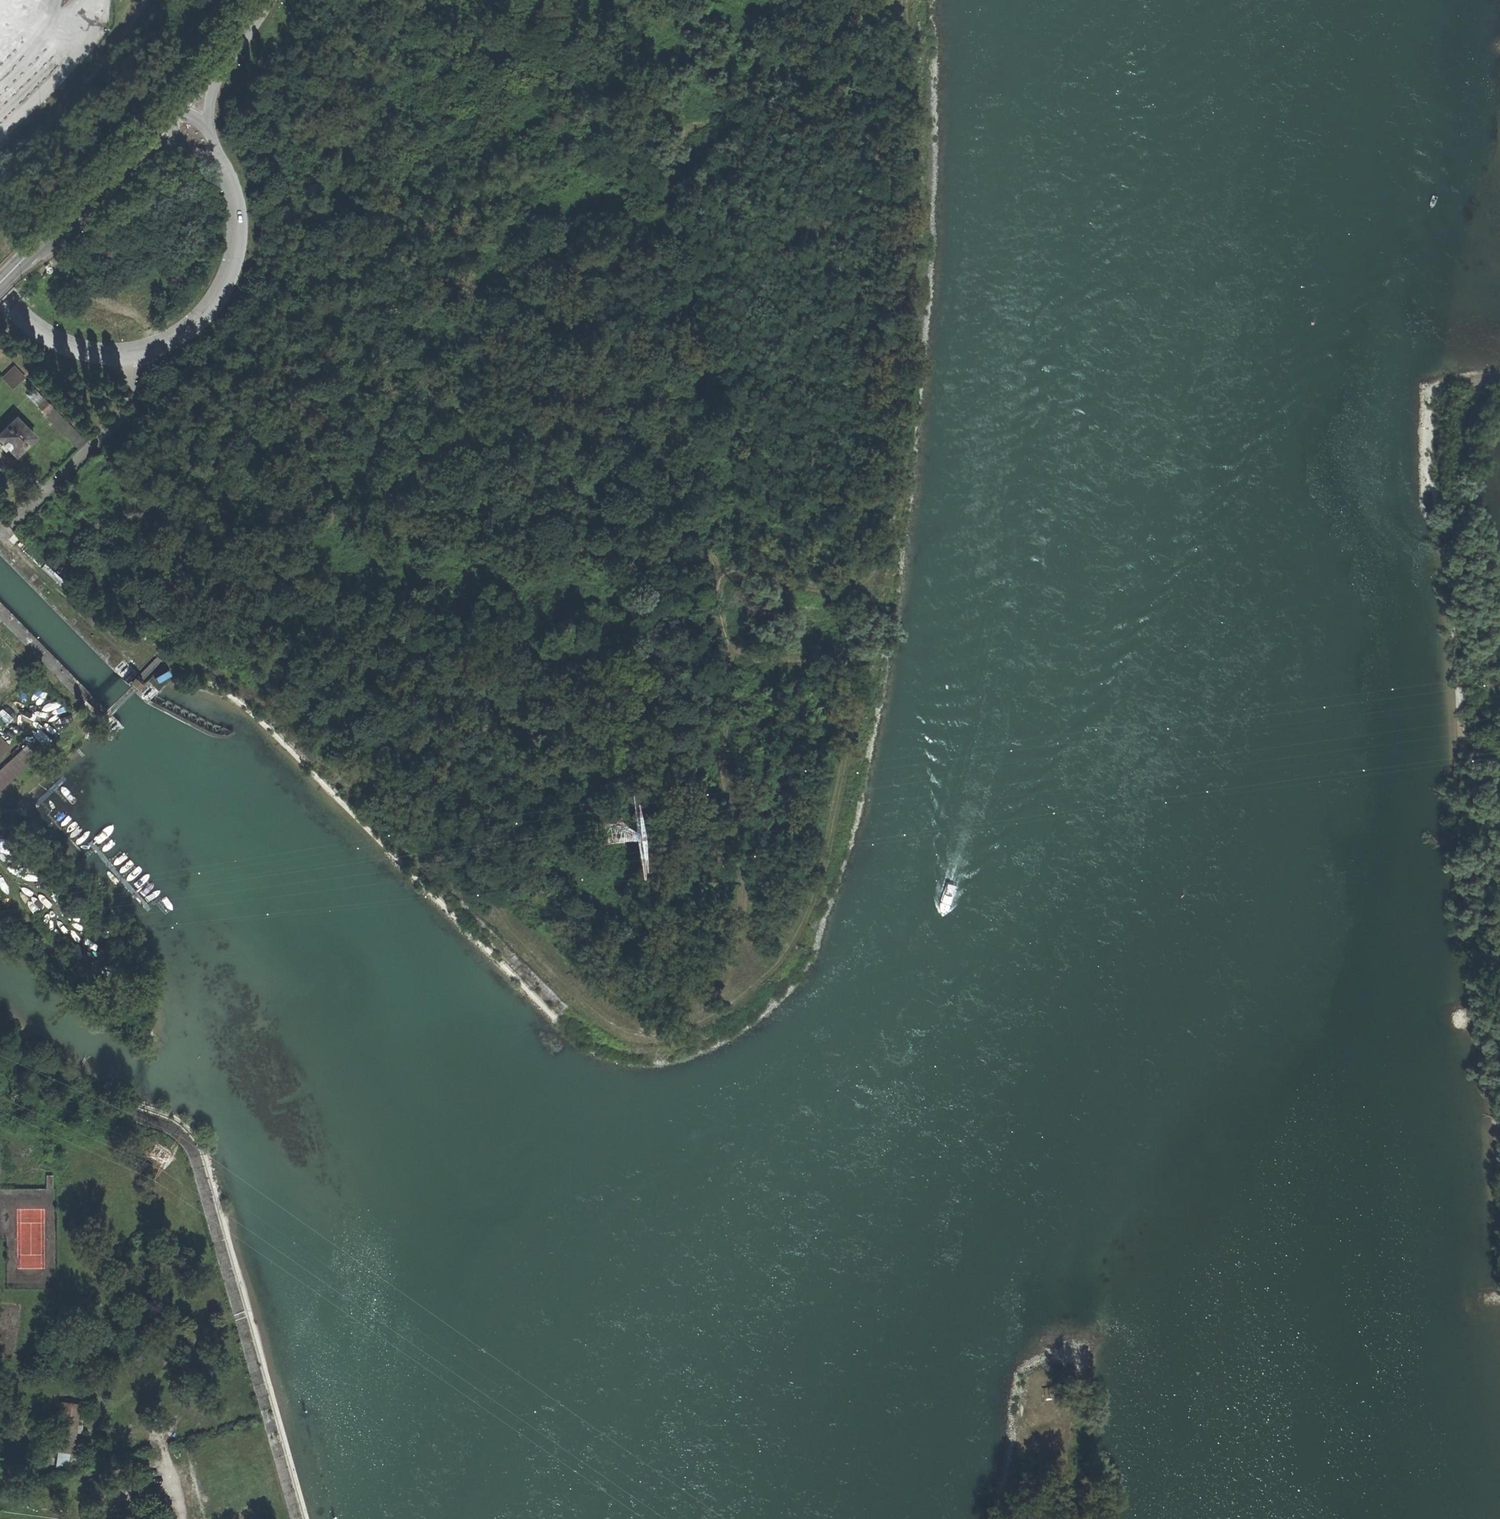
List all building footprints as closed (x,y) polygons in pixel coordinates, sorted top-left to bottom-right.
[(12,388),(24,377),(13,364),(0,376),(12,388)] [(38,404),(45,412),(51,406),(44,398),(38,404)] [(32,436),(21,423),(22,420),(16,413),(0,428),(0,440),(0,441),(0,443),(1,445),(4,448),(7,447),(13,453),(32,436)] [(0,767),(0,788),(36,758),(25,746),(0,767)]
